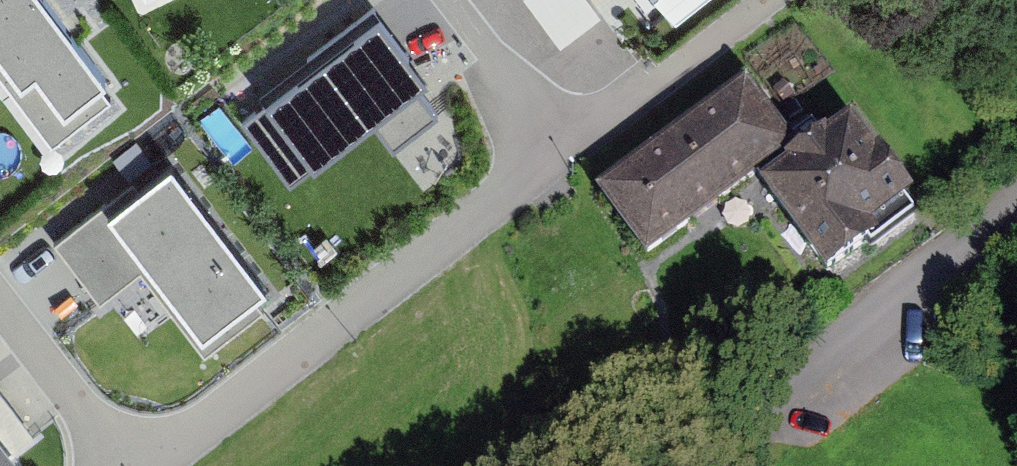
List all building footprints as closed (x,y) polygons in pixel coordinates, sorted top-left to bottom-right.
[(20,81),(36,68),(65,106),(78,96),(91,113),(112,96),(101,83),(107,78),(47,0),(0,0),(0,55),(20,81)] [(589,0),(524,0),(561,44),(600,13),(589,0)] [(676,13),(693,0),(666,0),(676,13)] [(428,77),(373,7),(307,58),(314,66),(243,121),(263,146),(287,128),(315,164),(370,121),(391,149),(438,113),(416,86),(428,77)] [(787,151),(743,90),(592,197),(636,259),(787,151)] [(852,120),(766,181),(829,269),(915,208),(852,120)] [(105,202),(54,242),(94,294),(140,258),(201,335),(217,323),(227,336),(263,308),(253,295),(266,286),(171,164),(111,210),(105,202)] [(11,465),(5,456),(31,435),(0,395),(0,465),(10,465),(11,465)]
